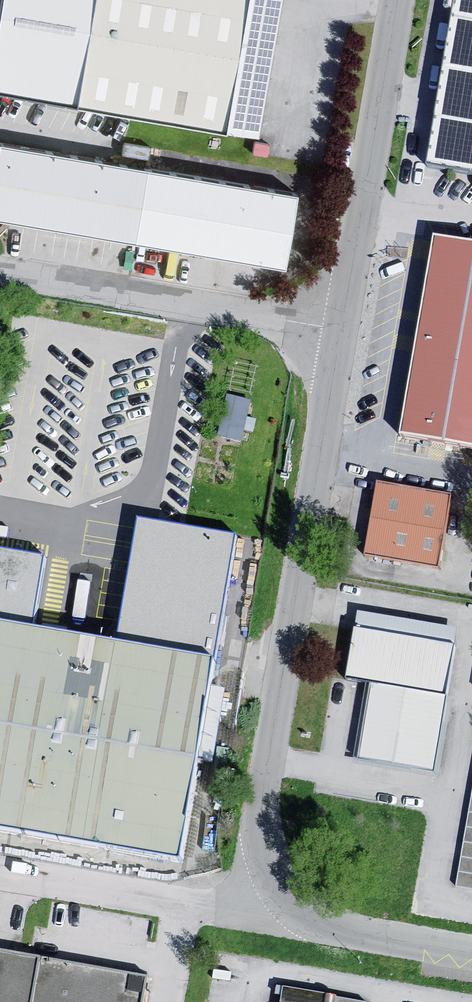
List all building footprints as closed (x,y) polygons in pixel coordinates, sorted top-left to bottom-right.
[(254,142),(266,65),(276,0),(0,0),(0,96),(254,142)] [(424,171),(471,180),(471,0),(450,0),(424,171)] [(0,149),(0,224),(284,276),(294,199),(0,149)] [(431,246),(396,443),(471,455),(471,252),(431,246)] [(243,439),(254,397),(229,391),(219,432),(243,439)] [(452,501),(375,489),(362,562),(439,576),(452,501)] [(181,871),(237,538),(186,530),(140,522),(119,648),(36,634),(49,557),(0,549),(0,841),(181,871)] [(455,636),(355,618),(343,683),(369,688),(354,765),(429,777),(455,636)] [(453,888),(471,892),(471,789),(453,888)] [(0,961),(0,1001),(148,1001),(151,985),(0,961)]
